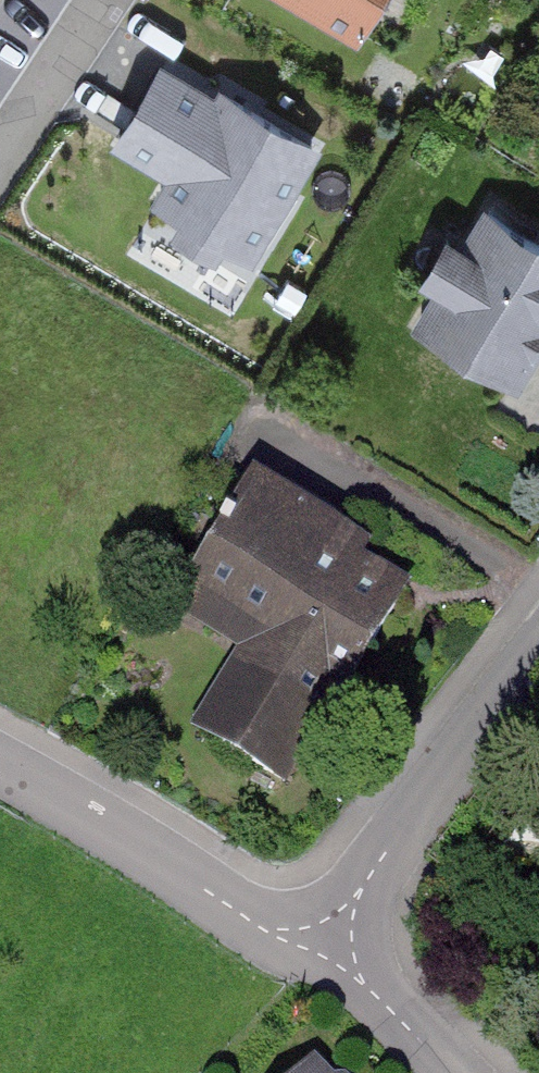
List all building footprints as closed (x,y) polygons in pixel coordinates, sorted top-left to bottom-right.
[(366,49),(393,0),(277,0),(366,49)] [(320,160),(161,74),(115,158),(166,186),(150,215),(259,274),(320,160)] [(485,223),(413,343),(538,419),(538,255),(485,223)] [(417,568),(253,467),(174,595),(236,634),(185,716),(287,778),(417,568)] [(309,1053),(288,1072),(329,1072),(309,1053)]
